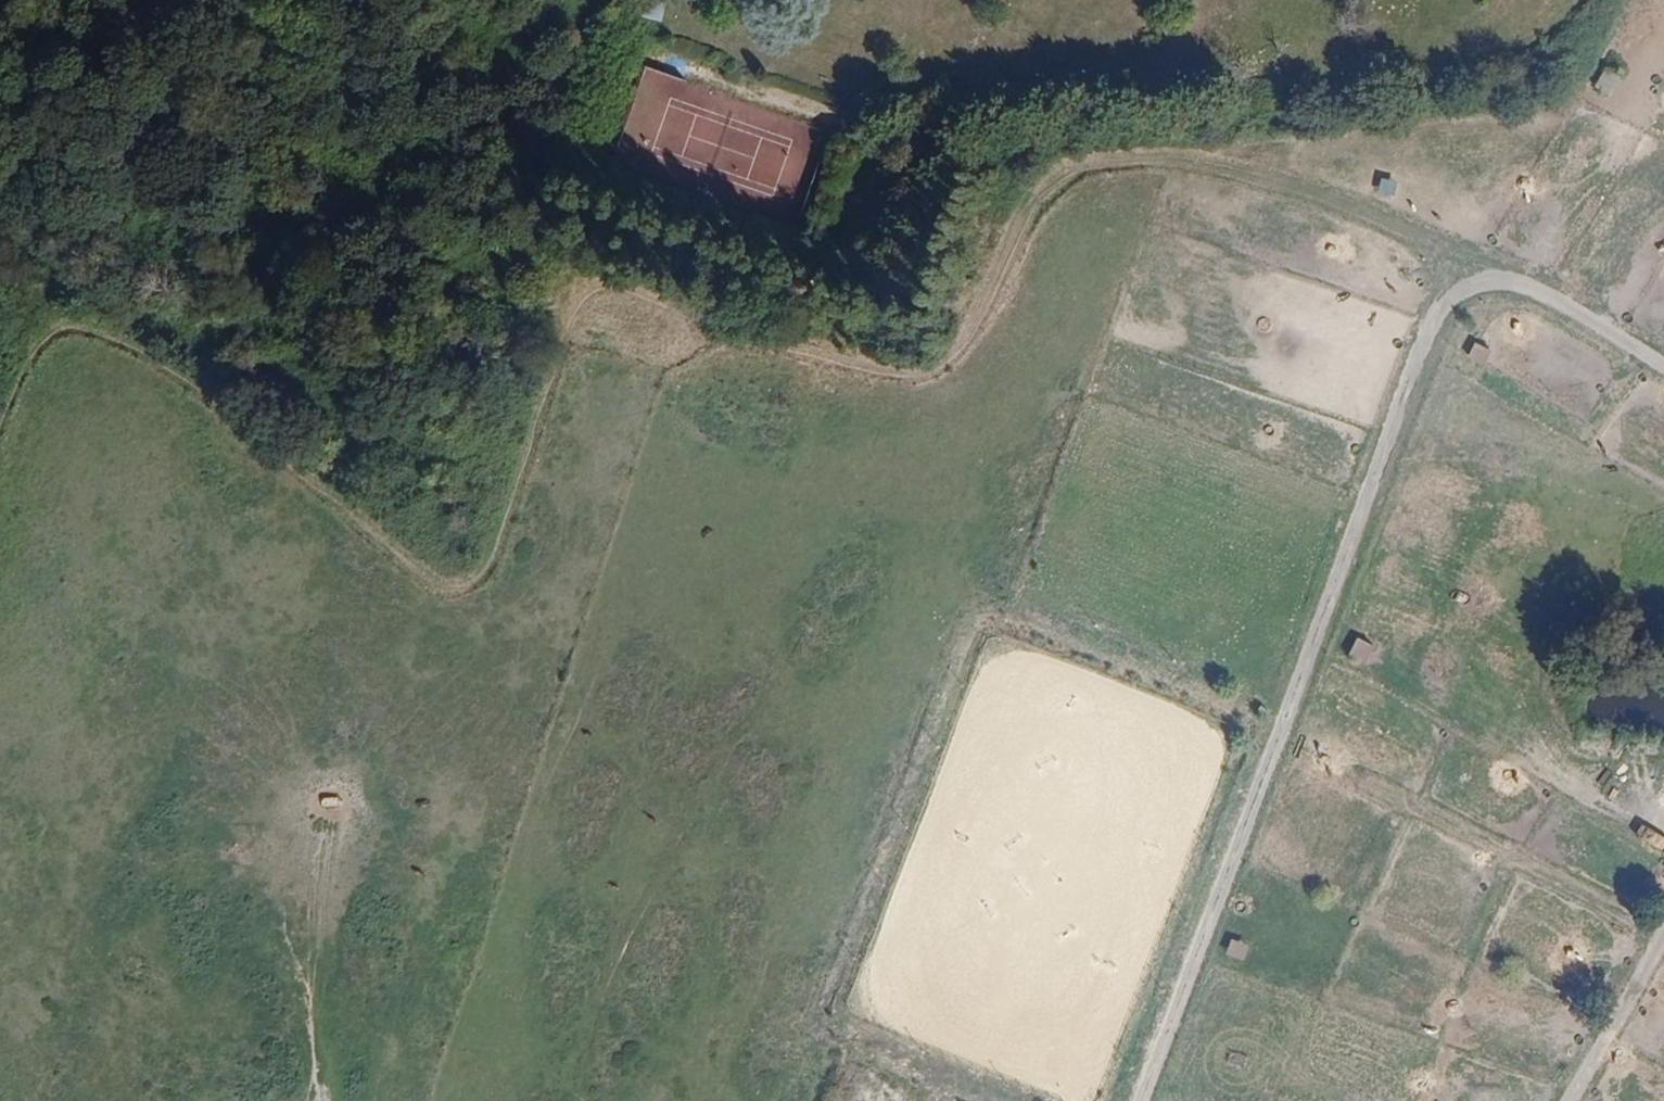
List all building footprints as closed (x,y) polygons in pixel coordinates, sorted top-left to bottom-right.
[(641,15),(660,20),(664,4),(646,0),(645,0),(641,15)] [(655,112),(665,72),(644,67),(634,107),(655,112)] [(1474,342),(1468,356),(1490,366),(1497,352),(1474,342)] [(1367,663),(1376,647),(1358,637),(1349,654),(1367,663)] [(1247,962),(1248,942),(1227,940),(1226,960),(1247,962)]
